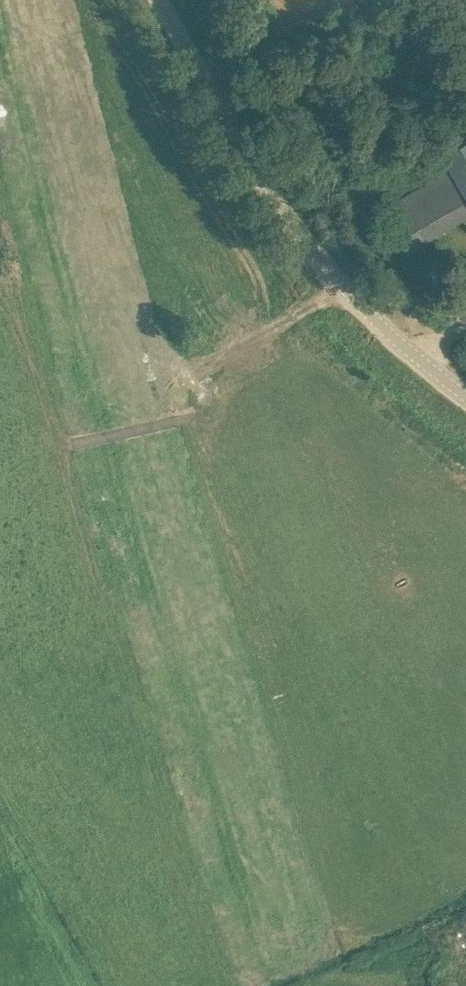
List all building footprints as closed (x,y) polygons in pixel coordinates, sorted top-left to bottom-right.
[(465,193),(465,143),(444,156),(465,193)]
